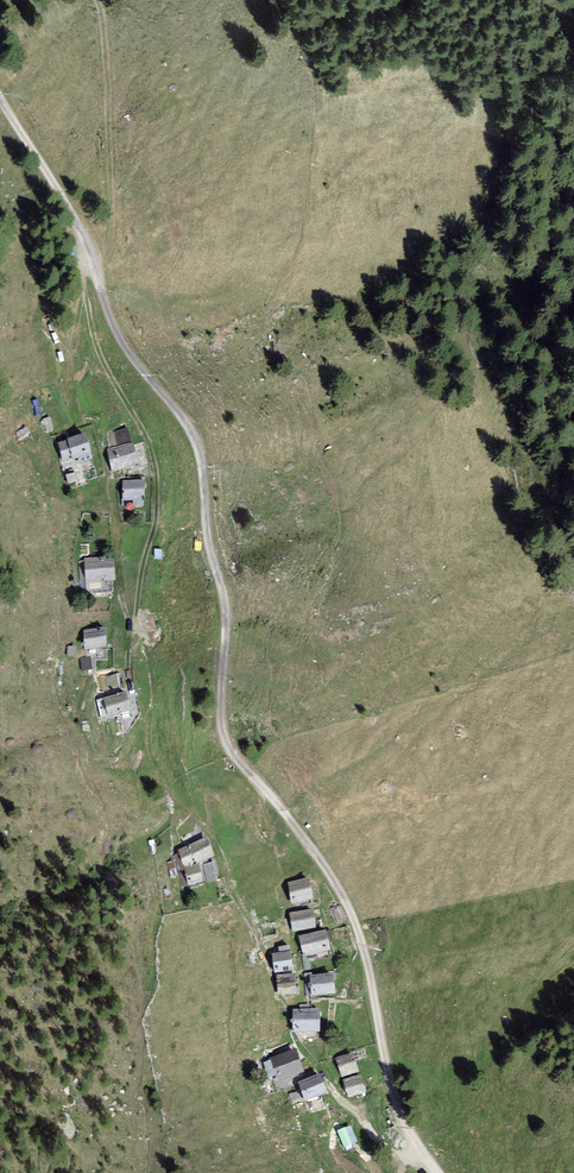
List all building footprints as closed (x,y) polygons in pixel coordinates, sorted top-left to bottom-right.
[(107,450),(112,474),(138,469),(129,429),(110,433),(113,448),(107,450)] [(83,438),(55,447),(60,468),(88,460),(83,438)] [(144,483),(122,482),(121,506),(143,506),(144,483)] [(109,562),(78,560),(80,588),(109,589),(109,562)] [(105,629),(82,630),(83,650),(107,649),(105,629)] [(84,672),(94,671),(92,658),(82,660),(84,672)] [(120,696),(96,701),(101,722),(125,716),(120,696)] [(205,839),(177,851),(184,868),(213,856),(205,839)] [(213,864),(184,870),(188,887),(216,880),(213,864)] [(308,879),(288,883),(292,905),(313,901),(308,879)] [(288,913),(288,932),(312,931),(311,912),(288,913)] [(301,938),(301,958),(325,957),(324,937),(301,938)] [(273,956),(275,974),(292,972),(290,954),(273,956)] [(295,977),(276,978),(277,995),(296,994),(295,977)] [(305,980),(305,1000),(329,999),(328,979),(305,980)] [(318,1012),(292,1012),(292,1033),(318,1034),(318,1012)] [(292,1049),(265,1058),(275,1084),(300,1075),(292,1049)] [(352,1054),(334,1059),(340,1078),(358,1073),(352,1054)] [(319,1077),(299,1084),(305,1102),(326,1095),(319,1077)] [(360,1077),(342,1081),(347,1099),(365,1094),(360,1077)]
